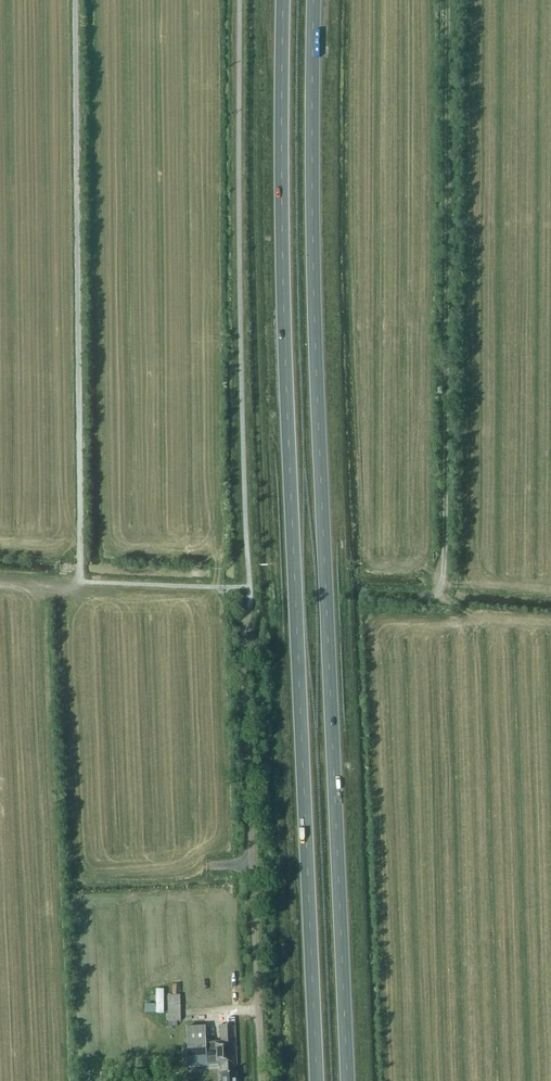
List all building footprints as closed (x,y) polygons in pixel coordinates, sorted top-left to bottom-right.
[(168,995),(168,1021),(168,1026),(177,1026),(177,1021),(181,1021),(181,984),(173,984),(173,995),(168,995)] [(208,1068),(223,1067),(223,1074),(221,1074),(221,1080),(237,1080),(236,1073),(234,1073),(233,1065),(236,1065),(233,1018),(228,1019),(228,1025),(218,1026),(219,1041),(205,1042),(204,1027),(186,1027),(188,1067),(208,1066),(208,1068)]
